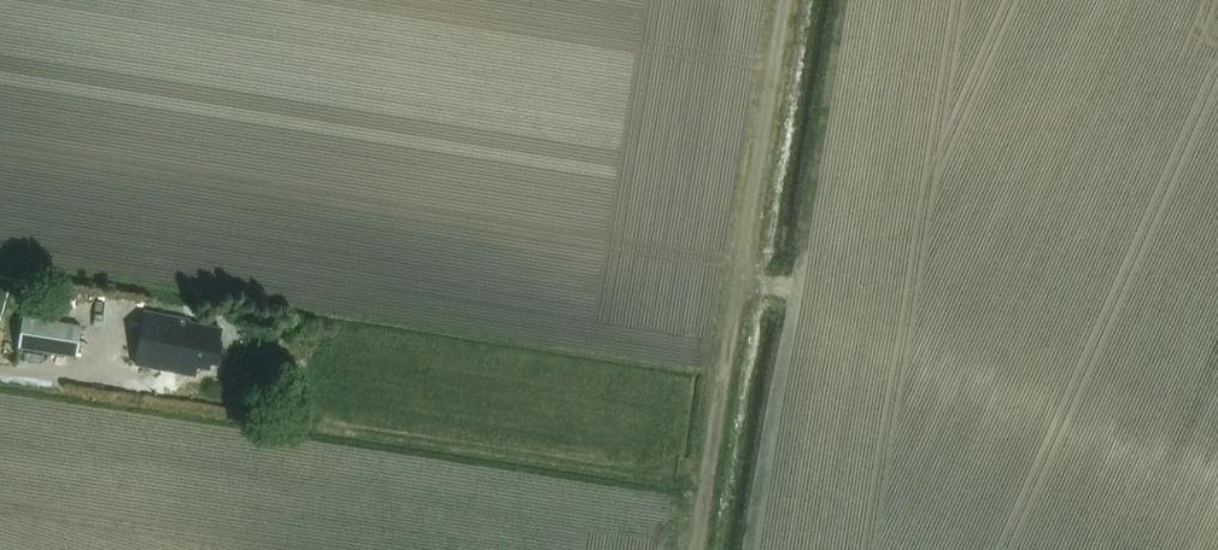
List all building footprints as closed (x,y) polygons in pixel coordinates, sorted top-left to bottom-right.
[(213,365),(216,347),(211,346),(213,332),(184,326),(185,323),(144,316),(137,350),(122,348),(119,362),(189,375),(190,369),(203,371),(204,363),(213,365)] [(78,358),(82,330),(26,320),(21,349),(78,358)]
